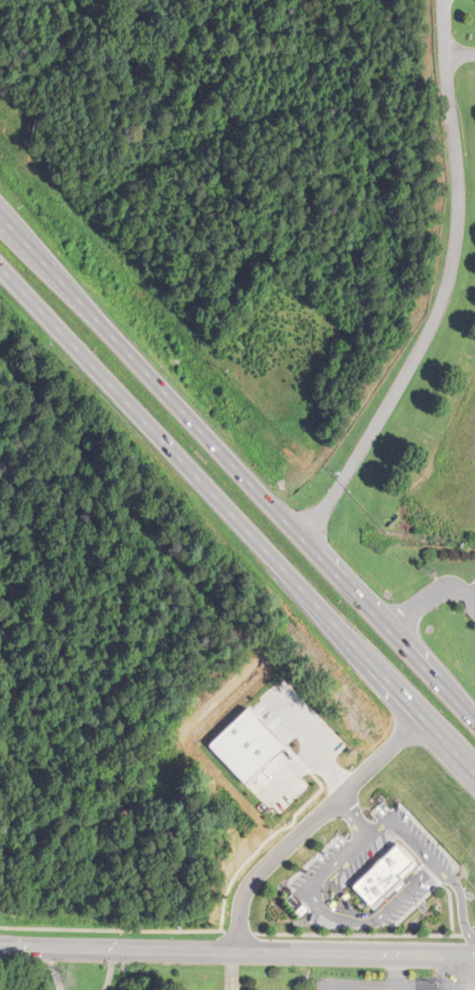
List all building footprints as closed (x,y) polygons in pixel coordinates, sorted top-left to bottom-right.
[(256,793),(268,781),(254,768),(242,780),(256,793)]
